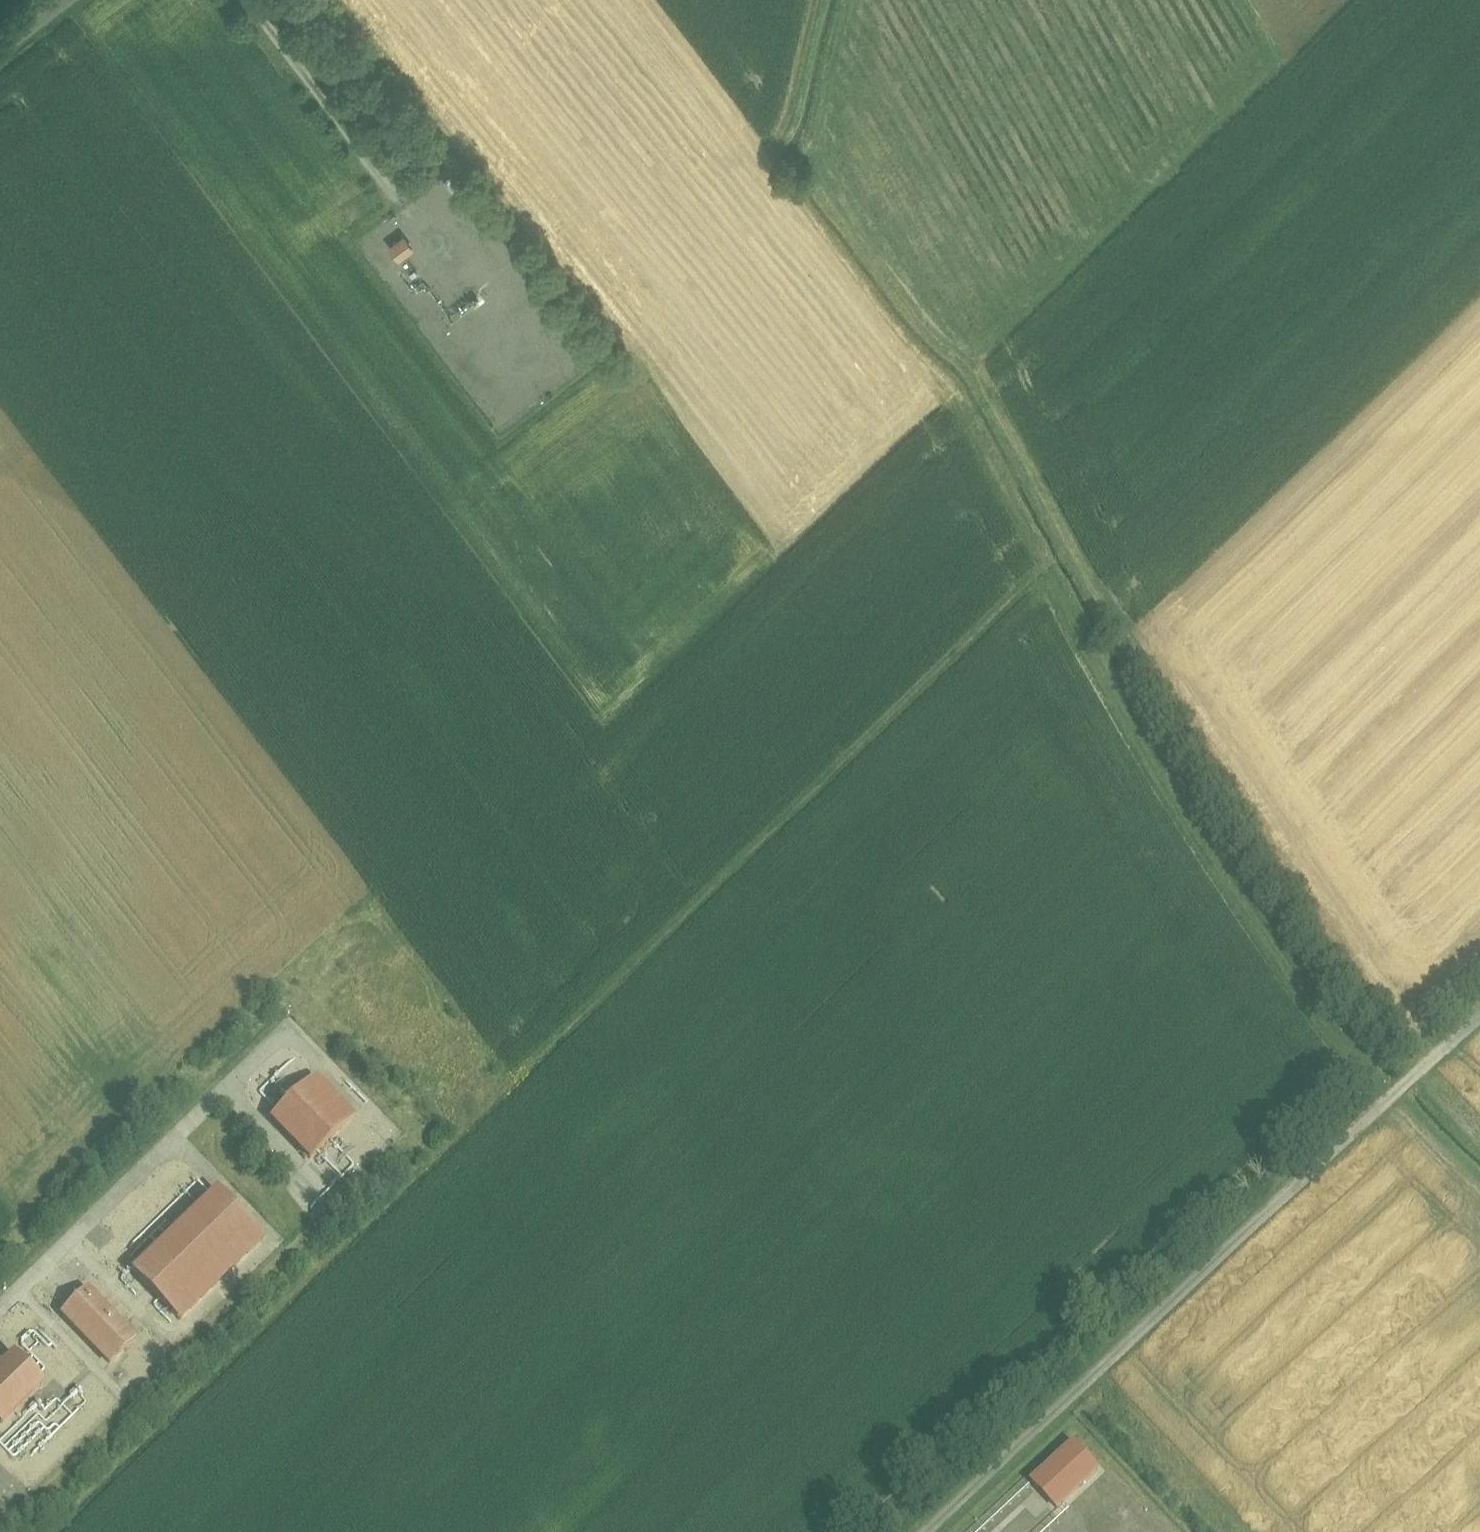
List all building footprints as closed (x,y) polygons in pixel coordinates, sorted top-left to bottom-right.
[(390,247),(401,261),(417,249),(406,234),(390,247)] [(279,1113),(314,1078),(293,1058),(258,1093),(279,1113)] [(317,1083),(280,1118),(316,1157),(353,1122),(317,1083)] [(223,1188),(137,1268),(183,1317),(269,1237),(223,1188)] [(91,1289),(64,1315),(109,1361),(136,1334),(91,1289)] [(3,1425),(46,1381),(20,1357),(9,1368),(0,1360),(0,1422),(3,1425)] [(1075,1437),(1032,1478),(1058,1505),(1101,1465),(1075,1437)]
